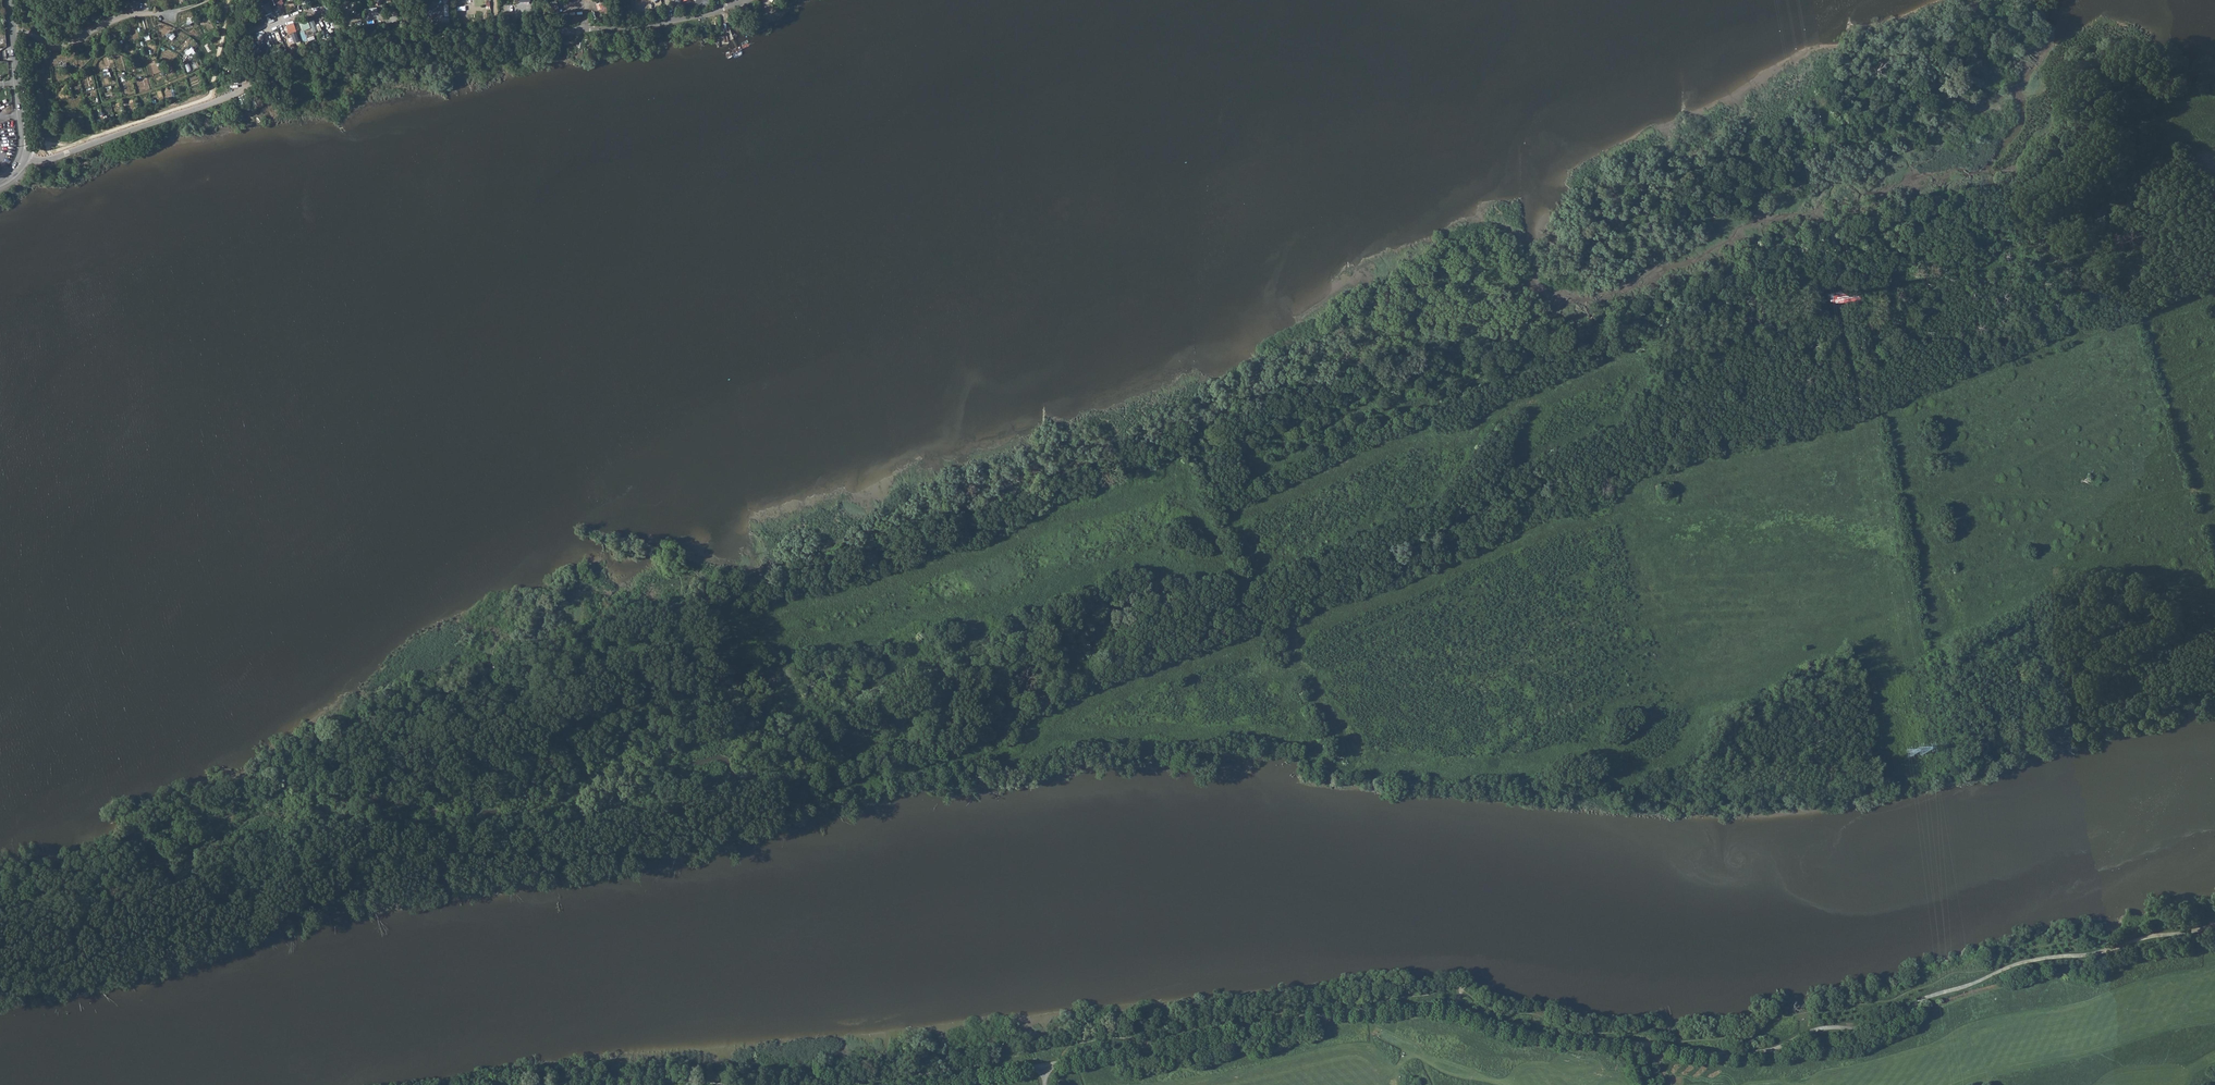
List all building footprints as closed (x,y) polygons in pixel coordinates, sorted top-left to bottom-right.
[(706,6),(710,0),(693,0),(692,0),(687,0),(684,5),(688,8),(692,3),(699,8),(703,3),(706,6)] [(269,3),(264,5),(268,13),(273,11),(269,3)] [(290,29),(292,37),(290,37),(290,41),(298,39),(295,28),(290,29)] [(189,55),(195,52),(192,47),(186,51),(189,55)] [(2153,673),(2156,679),(2172,670),(2167,662),(2152,670),(2153,673)] [(2135,682),(2139,690),(2157,681),(2156,679),(2153,673),(2135,682)]
